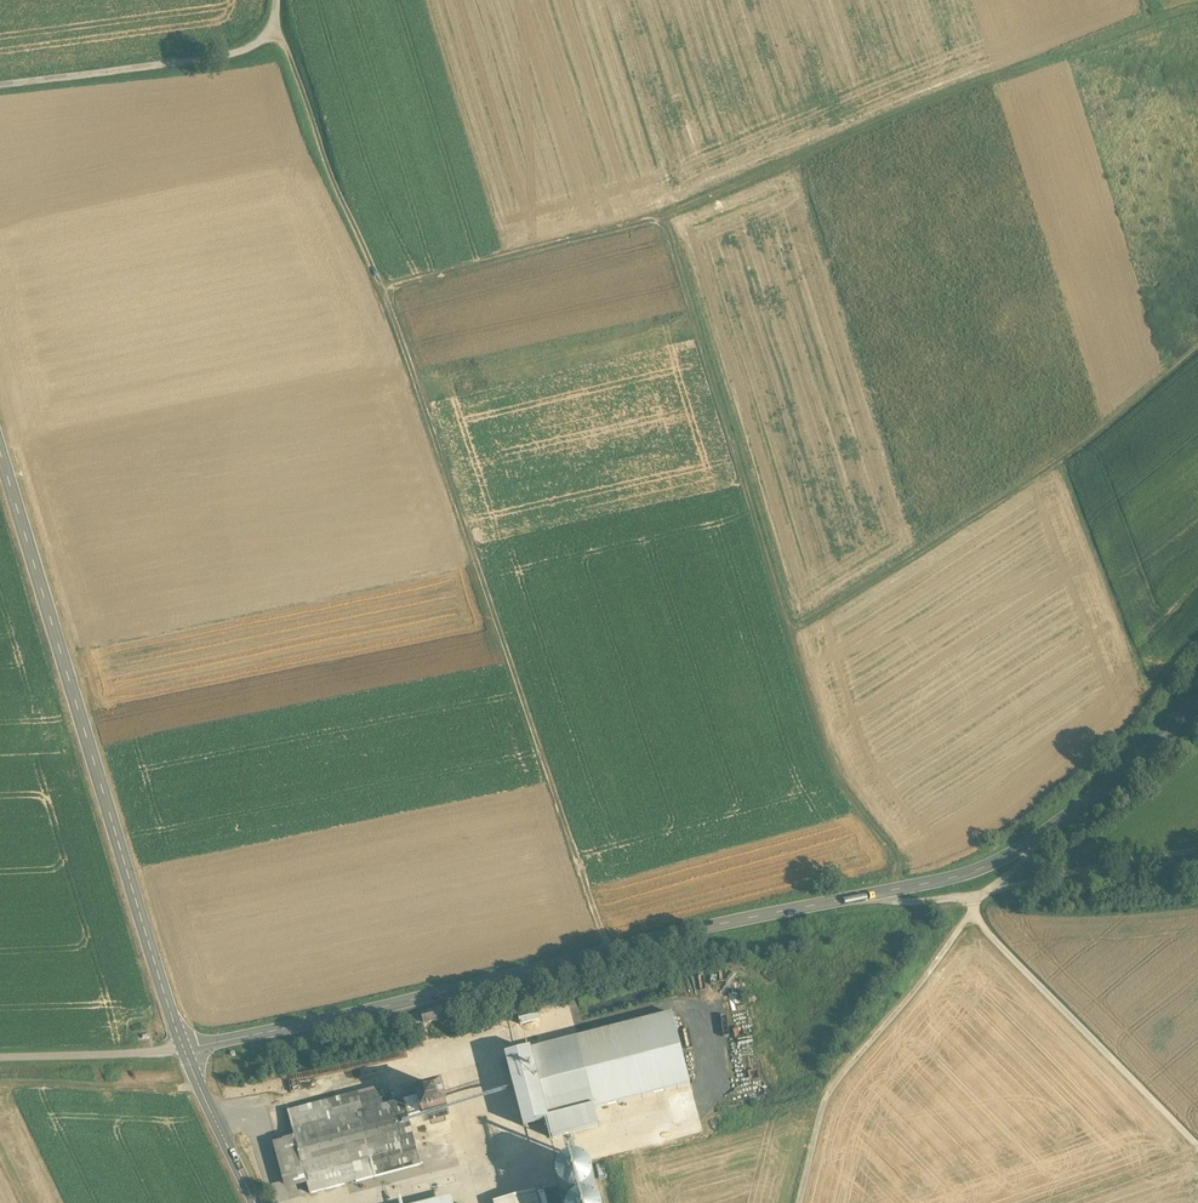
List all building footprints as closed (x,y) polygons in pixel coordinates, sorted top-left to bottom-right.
[(441,1007),(421,1013),(425,1024),(444,1019),(441,1007)] [(704,1096),(686,1023),(519,1064),(537,1136),(704,1096)] [(299,1119),(319,1201),(433,1174),(418,1111),(396,1116),(391,1097),(299,1119)] [(573,1202),(614,1202),(605,1192),(612,1185),(609,1171),(597,1158),(573,1164),(562,1173),(565,1185),(577,1199),(573,1202)] [(542,1192),(497,1202),(544,1202),(542,1192)]
